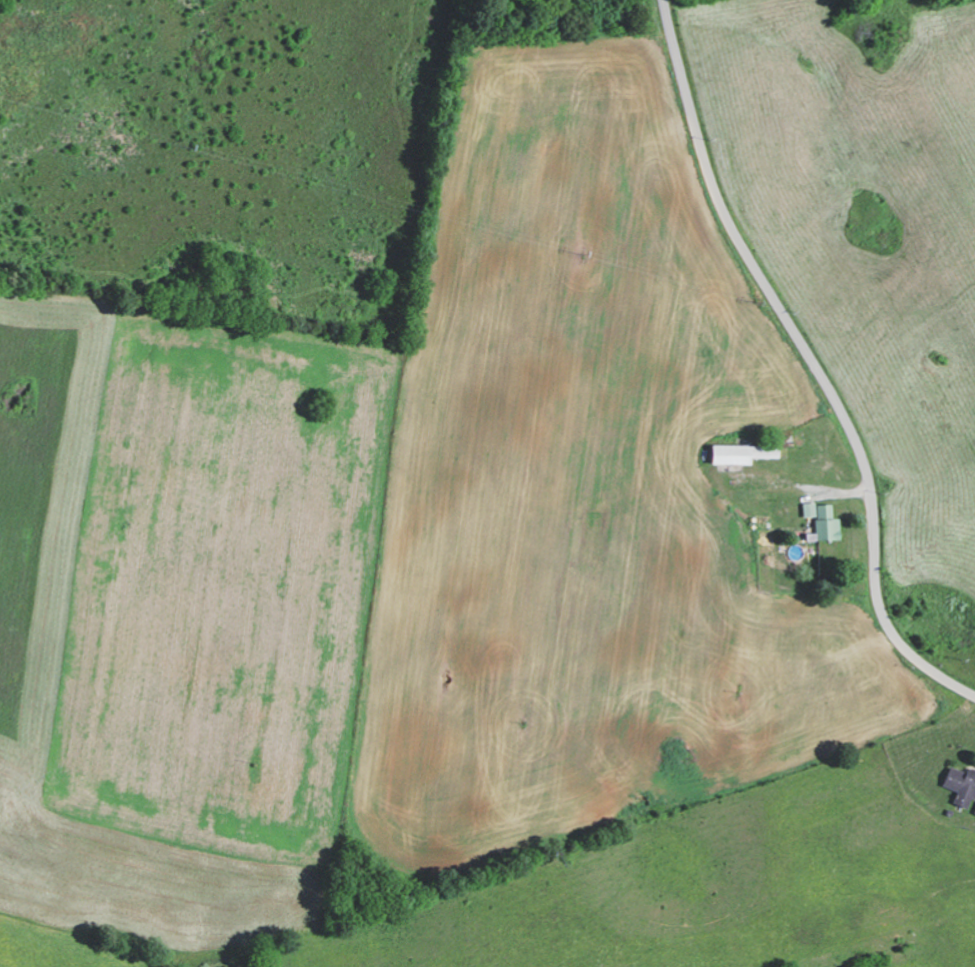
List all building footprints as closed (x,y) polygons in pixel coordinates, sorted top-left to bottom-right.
[(747,463),(747,457),(777,457),(777,445),(708,445),(708,464),(747,463)] [(838,538),(837,517),(830,518),(830,503),(801,504),(801,517),(812,516),(813,539),(838,538)] [(974,799),(974,771),(965,767),(963,772),(947,766),(939,785),(955,791),(950,803),(964,808),(969,797),(974,799)]
